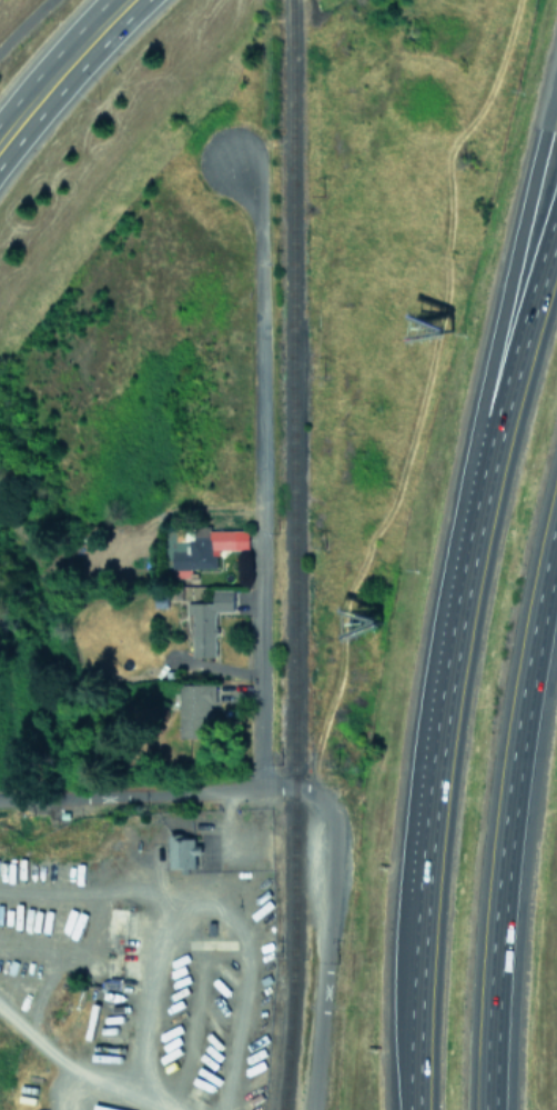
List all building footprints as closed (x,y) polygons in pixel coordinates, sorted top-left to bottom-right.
[(234,529),(209,530),(209,539),(179,540),(179,550),(173,550),(173,568),(217,568),(217,550),(234,549),(234,529)] [(193,656),(215,656),(215,611),(233,611),(233,590),(213,589),(213,602),(187,602),(187,613),(193,613),(193,656)] [(215,684),(179,684),(180,738),(205,738),(205,715),(210,715),(210,702),(215,702),(215,684)] [(169,835),(170,868),(195,867),(195,854),(201,854),(201,844),(194,844),(194,835),(169,835)]
